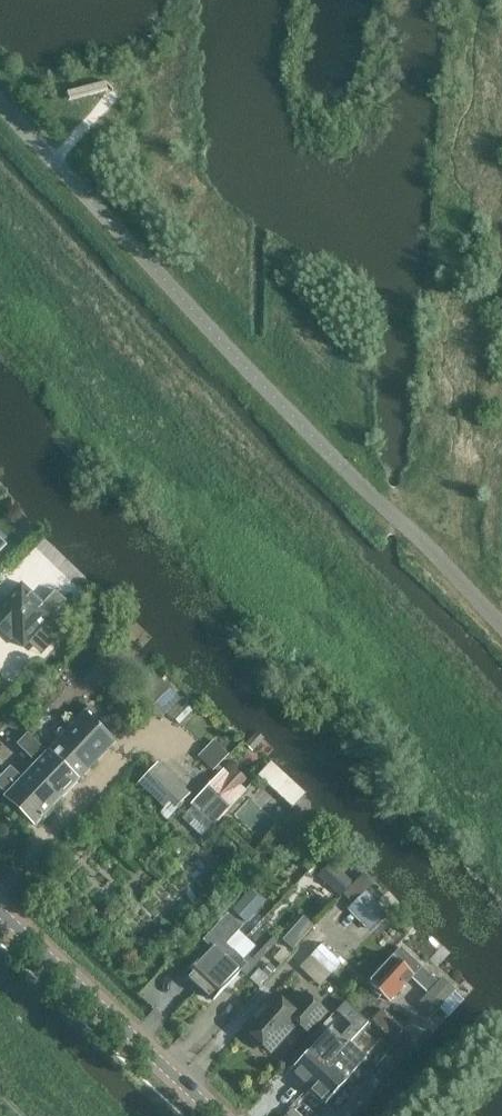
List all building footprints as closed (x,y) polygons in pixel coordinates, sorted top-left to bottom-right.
[(68,601),(56,590),(44,603),(22,583),(0,607),(0,630),(11,640),(14,637),(24,647),(68,601)] [(31,640),(43,652),(66,628),(54,616),(31,640)] [(158,717),(178,695),(162,679),(141,701),(158,717)] [(99,713),(92,706),(86,712),(93,719),(99,713)] [(93,719),(86,712),(64,734),(95,764),(117,741),(93,719)] [(49,751),(29,733),(18,744),(37,763),(49,751)] [(95,764),(64,734),(49,751),(79,780),(95,764)] [(231,753),(214,736),(196,753),(214,770),(231,753)] [(79,780),(49,751),(37,763),(30,771),(60,800),(79,780)] [(195,789),(163,760),(141,784),(166,807),(171,801),(178,807),(195,789)] [(248,779),(232,763),(224,771),(246,793),(248,791),(242,784),(248,779)] [(30,771),(23,778),(11,767),(0,780),(0,787),(7,794),(6,796),(37,825),(60,800),(30,771)] [(246,793),(224,771),(209,786),(213,790),(231,808),(246,793)] [(231,808),(213,790),(195,808),(214,826),(231,808)] [(214,826),(195,808),(193,806),(185,814),(205,835),(214,826)] [(343,893),(349,883),(325,867),(319,877),(343,893)] [(253,888),(235,906),(249,920),(267,901),(253,888)] [(258,962),(249,953),(244,959),(227,943),(243,927),(229,914),(204,940),(212,947),(213,945),(220,952),(224,948),(237,960),(238,959),(246,966),(241,971),(247,976),(258,962)] [(259,962),(277,942),(267,934),(249,953),(258,962),(259,962)] [(323,965),(323,967),(332,973),(343,957),(323,943),(312,958),(323,965)] [(200,987),(227,958),(220,952),(213,945),(212,947),(186,974),(200,987)] [(214,1000),(241,971),(246,966),(238,959),(237,960),(224,948),(220,952),(227,958),(200,987),(214,1000)] [(390,1001),(413,976),(430,992),(421,1002),(434,1014),(439,1009),(454,992),(456,990),(443,978),(439,982),(402,948),(370,982),(390,1001)] [(448,1017),(463,1000),(454,992),(439,1009),(448,1017)] [(270,1051),(297,1022),(309,1033),(327,1013),(306,994),(295,1006),(288,1006),(276,995),(245,1029),(252,1034),(251,1039),(259,1047),(264,1046),(270,1051)] [(361,1014),(347,1002),(337,1013),(352,1025),(361,1014)] [(326,1103),(368,1059),(361,1053),(375,1039),(364,1029),(350,1043),(309,1087),(326,1103)] [(309,1087),(350,1043),(343,1036),(328,1052),(318,1043),(292,1071),(309,1087)]
